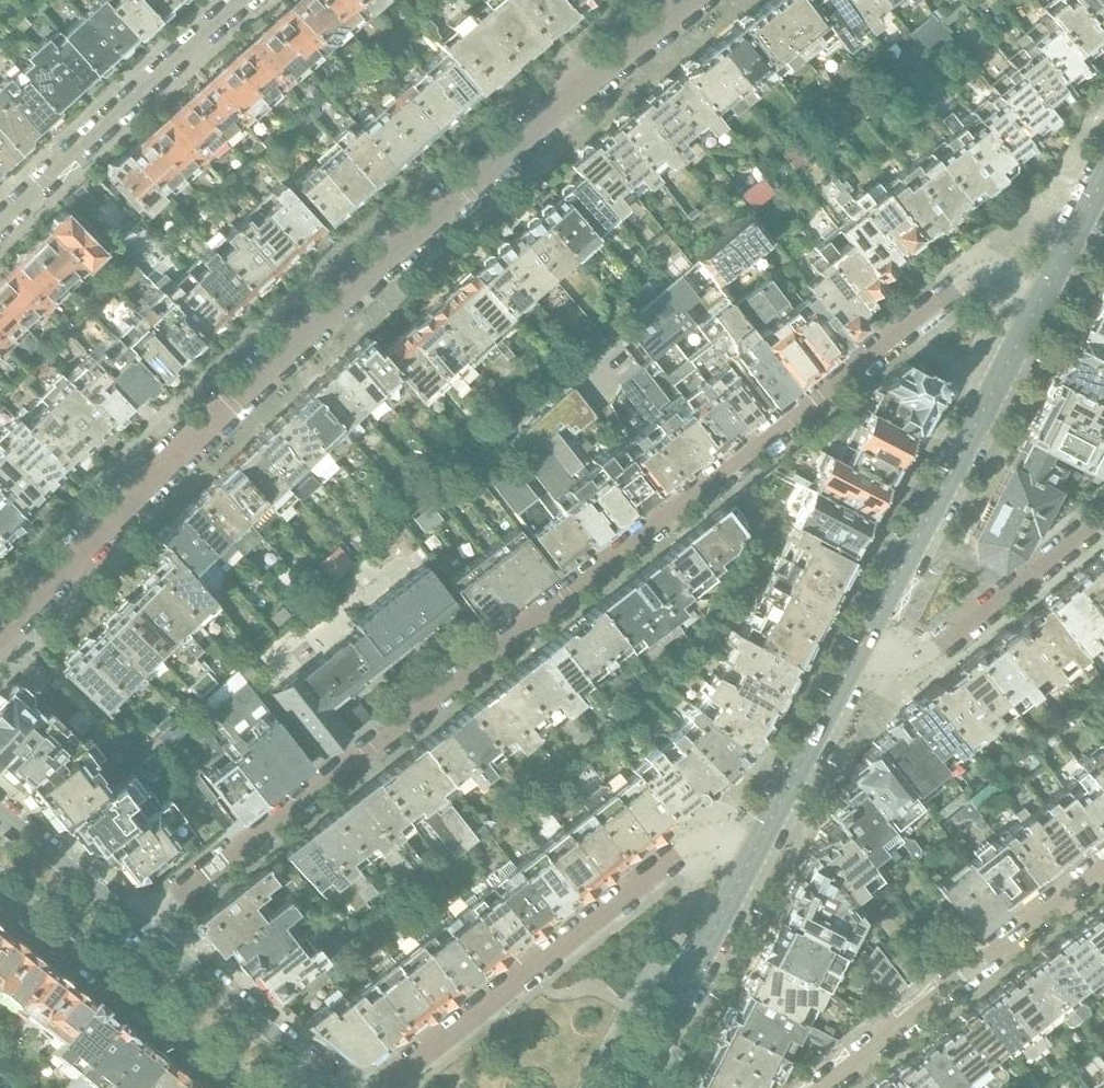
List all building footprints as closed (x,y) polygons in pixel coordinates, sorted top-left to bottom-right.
[(104,0),(100,0),(82,16),(116,55),(121,56),(129,49),(129,43),(136,37),(104,0)] [(140,0),(104,0),(136,37),(141,38),(149,31),(149,25),(157,19),(140,0)] [(177,0),(140,0),(157,19),(162,19),(170,12),(170,7),(177,0)] [(347,30),(319,0),(299,0),(289,9),(326,49),(347,30)] [(356,0),(319,0),(347,30),(367,12),(356,0)] [(367,12),(380,0),(356,0),(367,12)] [(463,10),(508,63),(523,51),(524,52),(541,38),(540,36),(510,0),(480,0),(482,1),(472,10),(468,6),(468,2),(469,1),(468,0),(455,0),(463,10)] [(562,0),(510,0),(540,36),(555,24),(556,25),(572,12),(562,0)] [(586,0),(562,0),(572,12),(580,5),(586,0)] [(807,0),(771,0),(769,1),(789,26),(778,35),(797,59),(806,70),(812,66),(804,59),(801,56),(813,47),(819,55),(826,56),(841,44),(807,0)] [(846,0),(807,0),(841,44),(845,49),(855,42),(869,31),(846,0)] [(886,3),(884,0),(846,0),(869,31),(878,24),(871,15),(886,3)] [(1048,15),(1083,59),(1103,42),(1103,40),(1074,0),(1051,0),(1043,6),(1049,14),(1048,15)] [(1103,40),(1103,0),(1074,0),(1103,40)] [(775,76),(797,59),(778,35),(789,26),(769,1),(750,17),(743,15),(738,20),(737,27),(775,76)] [(969,14),(959,2),(950,10),(960,22),(969,14)] [(306,67),(326,49),(289,9),(269,27),(306,67)] [(443,50),(441,51),(475,89),(476,90),(491,77),(493,79),(510,64),(508,63),(463,10),(447,24),(450,28),(440,37),(436,32),(436,28),(436,27),(429,19),(421,25),(433,38),(429,41),(436,50),(440,46),(443,50)] [(1026,32),(1024,33),(1065,85),(1088,66),(1083,59),(1048,15),(1026,32)] [(116,55),(82,16),(61,35),(95,74),(101,74),(109,67),(109,62),(116,55)] [(916,40),(923,50),(938,38),(939,39),(942,37),(951,48),(957,44),(952,37),(938,20),(916,40)] [(286,85),(306,67),(269,27),(248,45),(286,85)] [(775,76),(737,27),(712,47),(731,71),(722,78),(741,102),(775,76)] [(95,80),(95,74),(61,35),(58,31),(49,39),(46,37),(34,47),(75,92),(82,85),(88,86),(95,80)] [(1011,66),(1039,101),(1047,111),(1071,92),(1065,85),(1024,33),(1015,41),(1021,48),(1006,60),(1011,66)] [(923,50),(916,40),(892,61),(902,73),(926,53),(923,50)] [(265,104),(286,85),(248,45),(228,64),(265,104)] [(75,92),(34,47),(24,57),(29,62),(19,71),(20,73),(58,113),(68,104),(68,98),(75,92)] [(718,120),(741,102),(722,78),(731,71),(712,47),(694,61),(687,60),(681,65),(681,71),(679,73),(719,125),(721,123),(718,120)] [(475,89),(441,51),(420,70),(456,110),(468,100),(468,95),(475,89)] [(244,123),(265,104),(228,64),(207,82),(244,123)] [(994,93),(1030,136),(1053,118),(1047,111),(1039,101),(1011,66),(989,85),(994,93)] [(362,81),(365,78),(359,70),(352,76),(363,88),(365,85),(362,81)] [(445,120),(456,110),(420,70),(400,88),(432,126),(440,120),(445,120)] [(20,73),(12,81),(8,76),(0,84),(0,90),(37,131),(44,125),(50,125),(61,116),(58,113),(20,73)] [(710,132),(719,125),(679,73),(671,79),(665,78),(659,83),(659,90),(657,91),(696,138),(707,129),(710,132)] [(838,90),(830,80),(826,83),(834,93),(838,90)] [(244,123),(207,82),(187,100),(224,141),(244,123)] [(432,126),(400,88),(378,107),(411,145),(416,144),(420,141),(424,137),(425,133),(432,126)] [(873,89),(853,104),(864,118),(884,103),(873,89)] [(37,131),(0,90),(0,132),(20,153),(29,144),(30,138),(37,131)] [(685,147),(696,138),(657,91),(636,108),(662,139),(678,159),(688,151),(685,147)] [(299,101),(291,92),(287,96),(295,105),(298,102),(299,101)] [(1030,136),(994,93),(973,110),(1014,161),(1036,144),(1030,136)] [(224,141),(187,100),(166,119),(203,159),(224,141)] [(390,163),(411,145),(378,107),(357,126),(390,163)] [(667,168),(678,159),(662,139),(636,108),(627,116),(621,115),(615,120),(614,126),(611,129),(655,178),(656,177),(653,173),(663,164),(667,168)] [(771,118),(763,108),(758,112),(766,122),(771,118)] [(290,137),(312,118),(305,110),(283,129),(290,137)] [(1012,162),(1014,161),(973,110),(971,111),(975,116),(953,133),(993,185),(1012,170),(1013,163),(1012,162)] [(183,178),(203,159),(166,119),(146,137),(183,178)] [(383,170),(390,163),(357,126),(352,119),(344,126),(330,138),(336,145),(334,146),(368,183),(373,182),(378,179),(381,175),(383,170)] [(645,186),(655,178),(611,129),(591,146),(631,192),(642,183),(645,186)] [(20,153),(0,132),(0,170),(6,164),(12,165),(22,156),(20,153)] [(781,143),(772,132),(765,139),(774,150),(781,143)] [(993,185),(953,133),(929,152),(969,203),(993,185)] [(161,197),(183,178),(146,137),(125,156),(161,197)] [(793,159),(807,148),(799,138),(785,148),(793,159)] [(631,192),(591,146),(584,145),(578,150),(578,157),(569,164),(580,177),(612,214),(613,214),(612,213),(623,204),(621,201),(631,192)] [(361,189),(368,183),(334,146),(314,164),(349,204),(361,194),(361,189)] [(946,221),(969,203),(929,152),(906,170),(946,221)] [(161,197),(125,156),(123,153),(106,169),(113,176),(108,180),(112,184),(107,189),(114,196),(119,192),(134,208),(137,205),(144,212),(161,197)] [(349,204),(314,164),(292,183),(325,221),(333,214),(338,214),(349,204)] [(946,221),(906,170),(883,188),(920,238),(925,238),(946,221)] [(247,182),(238,172),(233,177),(242,187),(247,182)] [(592,233),(612,214),(580,177),(559,195),(593,236),(594,235),(592,233)] [(753,209),(775,193),(764,178),(742,194),(753,209)] [(891,265),(898,259),(855,203),(853,199),(848,193),(841,184),(837,179),(832,182),(840,192),(833,197),(844,212),(850,221),(838,230),(840,234),(880,282),(895,270),(891,265)] [(852,189),(845,180),(841,184),(848,193),(852,189)] [(256,205),(300,252),(311,242),(311,234),(320,226),(281,182),(256,205)] [(92,196),(81,185),(70,196),(81,207),(92,196)] [(916,238),(920,238),(883,188),(880,185),(870,192),(867,189),(853,199),(855,203),(898,259),(907,252),(904,248),(916,238)] [(593,236),(559,195),(551,202),(537,215),(572,254),(593,236)] [(179,207),(169,196),(164,200),(173,211),(179,207)] [(300,252),(256,205),(245,216),(233,226),(272,270),(281,262),(289,262),(300,252)] [(768,218),(760,207),(753,213),(761,224),(768,218)] [(700,215),(699,214),(694,208),(686,215),(692,222),(700,215)] [(46,231),(85,269),(104,250),(97,243),(101,239),(86,224),(91,219),(82,210),(77,215),(72,219),(63,210),(44,229),(46,231)] [(696,260),(716,284),(771,240),(750,213),(696,260)] [(572,254),(537,215),(522,228),(516,233),(549,274),(572,254)] [(679,230),(671,221),(663,227),(671,236),(679,230)] [(264,277),(272,270),(233,226),(209,248),(248,292),(256,292),(264,285),(264,277)] [(65,289),(85,269),(46,231),(38,239),(31,242),(28,250),(65,289)] [(527,293),(549,274),(516,233),(493,253),(527,293)] [(818,254),(820,256),(863,310),(871,303),(868,299),(883,286),(880,282),(840,234),(830,243),(825,238),(814,246),(819,253),(818,254)] [(167,240),(162,246),(169,253),(175,247),(167,240)] [(240,299),(248,292),(209,248),(184,270),(228,318),(240,307),(240,299)] [(654,249),(647,255),(657,267),(659,266),(664,262),(654,249)] [(65,289),(28,250),(25,252),(18,254),(15,262),(8,269),(45,309),(49,313),(56,305),(53,302),(65,289)] [(527,293),(493,253),(471,273),(513,320),(534,301),(527,293)] [(810,290),(799,298),(837,345),(847,338),(847,337),(862,325),(857,318),(865,312),(863,310),(820,256),(806,267),(811,274),(803,281),(810,290)] [(762,410),(794,385),(755,334),(716,284),(696,260),(673,280),(665,287),(693,324),(714,351),(762,410)] [(649,301),(665,287),(673,280),(662,268),(659,266),(640,282),(652,295),(648,299),(649,301)] [(8,269),(0,277),(0,302),(25,328),(45,309),(8,269)] [(228,318),(184,270),(171,282),(164,274),(160,277),(153,269),(146,276),(153,284),(157,288),(200,336),(209,328),(217,328),(228,318)] [(513,320),(471,273),(449,292),(490,340),(513,320)] [(571,290),(558,275),(553,279),(566,294),(571,290)] [(837,345),(799,298),(789,307),(766,278),(754,287),(778,317),(816,367),(825,360),(840,349),(837,345)] [(739,428),(692,368),(672,341),(693,324),(665,287),(649,301),(643,306),(630,319),(623,325),(634,341),(628,345),(643,362),(649,357),(655,364),(662,372),(681,397),(716,445),(739,428)] [(778,317),(754,287),(743,296),(745,299),(744,300),(765,326),(755,334),(794,385),(808,374),(816,367),(778,317)] [(200,336),(157,288),(134,311),(177,358),(186,349),(194,349),(200,344),(200,336)] [(495,345),(490,340),(449,292),(426,313),(467,361),(468,360),(472,364),(484,354),(504,375),(513,367),(512,366),(513,365),(495,345)] [(1096,299),(1082,326),(1103,337),(1103,303),(1096,299)] [(0,302),(0,342),(5,348),(25,328),(0,302)] [(619,307),(618,308),(628,318),(629,318),(635,312),(625,302),(619,307)] [(101,313),(93,305),(88,309),(96,318),(101,313)] [(169,365),(177,358),(134,311),(110,333),(159,384),(169,373),(169,365)] [(467,361),(426,313),(403,334),(456,394),(466,384),(455,372),(467,361)] [(73,324),(67,318),(62,323),(67,329),(68,329),(73,325),(73,324)] [(66,332),(65,331),(60,326),(54,331),(61,338),(66,332)] [(1082,326),(1069,351),(1103,369),(1103,337),(1082,326)] [(148,394),(159,384),(110,333),(87,355),(131,402),(140,393),(148,394)] [(403,334),(381,354),(410,387),(409,388),(422,403),(445,382),(456,394),(403,334)] [(410,387),(381,354),(366,337),(346,356),(381,396),(390,406),(409,388),(410,387)] [(585,357),(597,346),(589,337),(577,348),(585,357)] [(495,345),(513,365),(519,360),(500,340),(495,345)] [(739,428),(762,410),(714,351),(692,368),(739,428)] [(1069,351),(1055,378),(1103,404),(1103,369),(1069,351)] [(575,366),(564,352),(553,361),(564,375),(575,366)] [(131,402),(87,355),(64,377),(62,379),(107,425),(109,423),(118,423),(123,418),(123,409),(131,402)] [(377,399),(381,396),(346,356),(327,373),(362,413),(377,399)] [(649,357),(643,362),(634,369),(628,373),(656,409),(657,408),(662,405),(667,400),(662,392),(645,371),(655,364),(649,357)] [(884,417),(917,435),(940,390),(936,379),(907,364),(874,389),(893,400),(884,417)] [(25,381),(30,377),(25,372),(21,377),(25,381)] [(100,432),(107,425),(62,379),(64,377),(60,373),(50,382),(51,384),(38,397),(91,450),(102,439),(100,432)] [(362,413),(327,373),(319,380),(308,391),(343,431),(362,413)] [(676,477),(697,460),(660,413),(657,408),(656,409),(628,373),(617,382),(619,386),(609,405),(624,434),(627,440),(639,430),(676,477)] [(1055,378),(1040,408),(1103,442),(1103,404),(1055,378)] [(556,432),(565,425),(587,406),(574,389),(571,388),(508,443),(521,459),(522,461),(540,446),(556,432)] [(343,431),(308,391),(289,409),(324,449),(333,459),(352,441),(343,431)] [(10,398),(4,393),(2,396),(0,398),(0,403),(3,405),(10,398)] [(80,461),(91,450),(38,397),(26,409),(24,408),(14,417),(64,468),(72,459),(80,461)] [(697,460),(716,445),(681,397),(660,413),(697,460)] [(587,406),(565,425),(572,435),(595,417),(596,417),(587,406)] [(1103,452),(1103,442),(1040,408),(1025,437),(1065,460),(1102,479),(1103,480),(1103,466),(1102,465),(1103,460),(1103,457),(1102,456),(1103,452)] [(323,450),(324,449),(289,409),(270,427),(305,467),(306,466),(315,477),(333,460),(323,450)] [(906,457),(917,435),(884,417),(871,411),(870,412),(869,411),(861,426),(855,422),(837,457),(886,483),(901,455),(906,457)] [(14,417),(4,427),(6,429),(0,435),(0,448),(46,494),(57,483),(55,476),(64,468),(14,417)] [(504,438),(514,429),(510,425),(500,434),(504,438)] [(305,467),(270,427),(250,446),(286,485),(305,467)] [(664,486),(676,477),(639,430),(627,440),(615,450),(651,496),(664,486)] [(607,531),(630,513),(593,466),(575,480),(570,474),(582,465),(556,432),(540,446),(570,483),(607,531)] [(1050,488),(1065,460),(1025,437),(1009,467),(1050,488)] [(479,450),(470,440),(464,446),(473,456),(479,450)] [(296,496),(286,485),(250,446),(231,464),(267,503),(277,514),(296,496)] [(587,547),(607,531),(570,483),(540,446),(522,461),(547,492),(545,494),(587,547)] [(46,494),(0,448),(0,494),(19,513),(28,504),(35,505),(46,494)] [(630,513),(651,496),(615,450),(602,459),(600,456),(590,463),(593,466),(630,513)] [(884,486),(886,483),(837,457),(824,451),(815,468),(818,473),(814,481),(794,471),(791,477),(805,484),(868,518),(873,508),(874,508),(880,507),(880,506),(887,493),(885,487),(884,486)] [(452,475),(462,466),(456,460),(446,470),(452,475)] [(263,506),(267,503),(231,464),(213,482),(247,521),(263,506)] [(558,570),(587,547),(545,494),(539,498),(513,467),(492,484),(517,518),(558,570)] [(1009,467),(989,505),(1014,518),(1013,519),(1030,528),(1033,529),(1053,491),(1050,489),(1050,488),(1009,467)] [(433,491),(443,482),(435,473),(425,482),(433,491)] [(1093,474),(1090,480),(1096,484),(1102,479),(1093,474)] [(455,486),(467,501),(476,493),(464,478),(455,486)] [(247,521),(213,482),(194,500),(228,539),(244,524),(247,521)] [(867,520),(868,518),(805,484),(797,500),(800,507),(795,516),(792,524),(794,525),(815,536),(849,554),(855,543),(856,543),(862,541),(869,527),(867,521),(867,520)] [(458,507),(467,501),(455,486),(447,492),(458,507)] [(749,502),(761,508),(766,499),(754,492),(749,502)] [(1,536),(8,529),(14,529),(21,522),(22,516),(19,513),(0,494),(0,535),(1,536)] [(746,538),(761,508),(749,502),(738,496),(722,508),(681,540),(709,574),(721,563),(717,558),(733,546),(739,534),(746,538)] [(228,539),(194,500),(175,518),(210,556),(228,539)] [(422,512),(433,527),(443,520),(431,505),(422,512)] [(1014,518),(989,505),(972,538),(973,554),(997,566),(1016,554),(1018,552),(1015,550),(1018,545),(1020,546),(1030,528),(1013,519),(1014,518)] [(312,514),(305,506),(299,512),(306,520),(312,514)] [(433,527),(422,512),(413,519),(425,534),(433,527)] [(202,563),(210,556),(175,518),(156,537),(157,538),(162,544),(160,546),(217,609),(219,607),(199,584),(211,573),(202,563)] [(794,525),(779,555),(839,586),(852,560),(813,540),(815,536),(794,525)] [(757,543),(763,530),(754,526),(748,539),(757,543)] [(499,541),(535,587),(553,573),(517,527),(499,541)] [(709,574),(681,540),(658,559),(688,595),(708,579),(711,584),(711,585),(716,592),(721,587),(712,576),(711,577),(709,574)] [(518,601),(535,587),(499,541),(482,554),(518,601)] [(200,625),(217,609),(160,546),(155,551),(164,560),(152,572),(200,625)] [(345,554),(326,572),(334,580),(353,563),(345,554)] [(518,601),(482,554),(465,567),(502,614),(518,601)] [(839,586),(779,555),(765,582),(825,612),(839,586)] [(1098,558),(1070,580),(1103,623),(1103,566),(1098,558)] [(694,602),(688,595),(658,559),(627,583),(643,605),(655,596),(661,604),(673,619),(694,602)] [(362,681),(457,606),(446,593),(448,592),(425,562),(349,621),(356,631),(304,672),(301,668),(270,692),(320,756),(370,717),(358,703),(345,714),(346,715),(340,720),(326,703),(342,690),(347,696),(364,683),(362,681)] [(502,614),(465,567),(447,581),(484,628),(502,614)] [(200,625),(152,572),(141,583),(142,589),(136,595),(181,643),(194,657),(198,661),(200,663),(203,661),(198,656),(204,650),(190,635),(200,625)] [(757,582),(759,578),(751,574),(749,578),(757,582)] [(1070,580),(1069,581),(1068,581),(1055,591),(1055,592),(1048,597),(1043,602),(1081,650),(1092,641),(1099,649),(1103,649),(1103,623),(1070,580)] [(811,638),(825,612),(765,582),(751,608),(811,638)] [(627,583),(595,608),(627,650),(629,651),(647,637),(657,649),(662,646),(681,630),(673,619),(661,604),(655,596),(643,605),(627,583)] [(177,647),(181,643),(136,595),(130,601),(125,599),(114,610),(160,658),(170,648),(173,651),(177,647)] [(1081,650),(1043,602),(1041,603),(1043,605),(1035,612),(1029,611),(1017,621),(1019,624),(1059,675),(1084,655),(1081,650)] [(583,617),(575,623),(608,665),(627,650),(595,608),(583,617)] [(714,620),(718,611),(710,608),(706,616),(714,620)] [(797,666),(811,638),(751,608),(738,633),(738,635),(794,665),(797,666)] [(160,658),(114,610),(103,621),(105,627),(99,633),(145,680),(154,672),(150,668),(160,658)] [(608,665),(575,623),(567,630),(553,641),(582,678),(592,671),(596,675),(608,665)] [(1036,692),(1059,675),(1019,624),(1012,630),(1006,630),(996,638),(1036,692)] [(250,644),(256,652),(276,634),(269,627),(250,644)] [(794,665),(738,635),(738,633),(733,631),(727,643),(732,645),(724,660),(725,661),(725,662),(782,691),(783,689),(786,686),(789,682),(790,678),(789,675),(794,665)] [(145,680),(99,633),(93,639),(87,637),(75,650),(122,696),(134,685),(137,688),(145,680)] [(1013,710),(1036,692),(996,638),(995,643),(988,648),(982,648),(971,657),(1013,710)] [(245,661),(256,652),(250,644),(247,641),(245,642),(245,647),(244,648),(243,650),(243,652),(243,653),(244,655),(244,659),(245,661)] [(582,678),(553,641),(540,651),(532,657),(571,707),(579,701),(574,694),(587,684),(582,678)] [(115,704),(122,696),(75,650),(63,662),(67,665),(60,671),(108,718),(118,707),(115,704)] [(571,707),(532,657),(523,664),(524,664),(510,675),(543,718),(551,711),(557,718),(571,707)] [(1000,720),(1013,710),(971,657),(958,667),(958,672),(950,678),(993,734),(1004,726),(1000,720)] [(217,681),(213,677),(200,663),(198,661),(192,668),(208,685),(209,689),(217,681)] [(203,661),(200,663),(213,677),(215,675),(203,661)] [(1101,678),(1088,661),(1083,665),(1096,682),(1101,678)] [(780,693),(782,691),(725,662),(717,675),(713,673),(707,683),(765,721),(774,707),(777,704),(780,700),(781,695),(780,693)] [(220,725),(231,738),(235,735),(277,790),(310,764),(245,683),(243,681),(236,671),(215,689),(224,700),(210,711),(220,725)] [(616,676),(624,687),(630,682),(622,672),(616,676)] [(543,718),(510,675),(495,686),(488,692),(526,742),(534,736),(529,728),(543,718)] [(624,687),(616,676),(610,681),(618,691),(624,687)] [(993,734),(950,678),(941,686),(936,685),(923,695),(924,696),(970,752),(985,740),(989,745),(992,742),(989,738),(993,734)] [(766,722),(765,721),(707,683),(701,692),(704,695),(694,706),(746,751),(759,735),(757,734),(766,722)] [(20,741),(13,734),(24,724),(15,715),(28,702),(29,701),(29,694),(19,684),(11,685),(1,695),(0,696),(0,762),(20,741)] [(50,696),(50,687),(41,688),(41,696),(50,696)] [(513,753),(526,742),(488,692),(479,699),(466,710),(498,753),(507,746),(513,753)] [(187,709),(174,696),(167,703),(180,716),(187,709)] [(970,752),(924,696),(917,702),(916,701),(899,714),(900,715),(941,767),(953,757),(958,762),(970,752)] [(94,772),(88,764),(92,761),(78,743),(80,742),(62,725),(58,729),(44,716),(44,717),(28,702),(15,715),(24,724),(13,734),(20,741),(0,762),(0,770),(8,777),(15,777),(24,786),(24,791),(32,802),(40,802),(44,800),(64,783),(71,791),(94,772)] [(82,736),(97,720),(82,705),(67,721),(82,736)] [(735,763),(746,751),(694,706),(694,705),(685,715),(687,718),(677,729),(723,779),(724,779),(724,778),(734,768),(735,763)] [(498,753),(466,710),(451,721),(444,726),(483,776),(493,768),(488,761),(498,753)] [(848,777),(852,780),(897,838),(913,825),(909,820),(924,807),(921,802),(935,791),(929,782),(944,770),(941,767),(900,715),(888,725),(887,731),(873,743),(873,744),(875,747),(862,756),(862,761),(862,762),(853,769),(855,772),(848,777)] [(166,717),(157,725),(163,732),(172,724),(166,717)] [(187,732),(196,724),(190,717),(181,725),(187,732)] [(1100,734),(1091,723),(1085,728),(1094,739),(1100,734)] [(263,801),(277,790),(235,735),(231,738),(220,725),(209,734),(219,747),(222,751),(263,801)] [(483,776),(444,726),(421,744),(454,787),(465,779),(471,786),(483,776)] [(723,779),(677,729),(666,737),(668,739),(657,749),(662,755),(695,801),(701,800),(709,794),(711,789),(711,788),(723,779)] [(432,806),(467,852),(475,845),(479,842),(452,807),(453,800),(447,793),(454,787),(421,744),(398,763),(432,806)] [(1099,745),(1089,752),(1086,749),(1076,756),(1074,758),(1103,795),(1103,751),(1099,745)] [(98,852),(149,810),(138,796),(142,792),(135,783),(156,767),(168,756),(161,747),(142,762),(108,790),(64,825),(71,834),(75,830),(91,851),(92,850),(98,852)] [(687,807),(695,801),(662,755),(657,749),(655,750),(653,747),(641,756),(644,761),(632,770),(634,773),(673,819),(677,819),(678,820),(685,814),(685,813),(687,808),(687,807)] [(239,820),(263,801),(222,751),(199,769),(239,820)] [(597,758),(592,751),(583,757),(588,764),(597,758)] [(1074,758),(1069,752),(1066,755),(1076,769),(1071,773),(1074,778),(1063,787),(1100,834),(1103,831),(1103,795),(1074,758)] [(467,852),(432,806),(398,763),(389,769),(374,781),(408,823),(417,816),(424,824),(432,826),(455,855),(458,859),(465,853),(467,852)] [(574,777),(567,769),(561,774),(567,782),(574,777)] [(64,825),(108,790),(94,772),(71,791),(64,783),(44,800),(50,808),(48,809),(62,827),(64,825)] [(673,819),(634,773),(611,792),(648,839),(654,838),(661,833),(663,827),(672,820),(672,819),(673,819)] [(191,789),(202,781),(197,775),(186,783),(191,789)] [(897,838),(852,780),(842,788),(841,793),(838,796),(840,799),(834,804),(828,815),(833,820),(878,879),(885,874),(873,858),(897,838)] [(196,795),(207,787),(202,781),(191,789),(196,795)] [(374,781),(352,798),(412,871),(425,861),(401,833),(410,825),(408,823),(374,781)] [(977,811),(1000,793),(990,781),(968,799),(970,801),(977,811)] [(149,810),(98,852),(105,861),(114,854),(120,862),(119,868),(119,869),(126,878),(133,879),(134,880),(137,878),(140,882),(144,883),(151,880),(152,875),(148,871),(188,838),(174,823),(181,817),(171,804),(188,790),(183,783),(149,810)] [(200,801),(211,793),(207,787),(196,795),(200,801)] [(1089,843),(1100,834),(1063,787),(1041,804),(1075,846),(1081,841),(1082,842),(1089,843)] [(648,839),(611,792),(586,811),(623,858),(630,857),(637,852),(637,851),(639,845),(648,839)] [(962,793),(958,796),(962,801),(965,805),(970,801),(968,799),(963,792),(962,793)] [(205,808),(216,799),(211,793),(200,801),(205,808)] [(958,796),(951,801),(955,806),(962,801),(958,796)] [(412,871),(352,798),(329,816),(366,860),(378,851),(402,878),(412,871)] [(951,801),(945,807),(948,812),(955,806),(951,801)] [(977,811),(970,801),(965,805),(962,807),(973,822),(981,816),(977,811)] [(1075,846),(1041,804),(1019,821),(1053,863),(1060,858),(1060,859),(1067,860),(1075,854),(1075,847),(1075,846)] [(945,807),(938,812),(942,817),(948,812),(945,807)] [(599,877),(563,830),(563,829),(548,810),(544,814),(559,833),(539,848),(575,895),(581,895),(582,895),(589,890),(589,889),(591,883),(599,877)] [(617,865),(623,858),(586,811),(563,829),(563,830),(599,877),(601,880),(611,872),(609,869),(617,865)] [(938,812),(931,817),(935,822),(942,817),(938,812)] [(356,868),(366,860),(329,816),(306,835),(365,902),(376,893),(356,868)] [(990,827),(981,816),(973,822),(982,833),(990,827)] [(878,879),(833,820),(820,830),(820,835),(819,836),(821,839),(813,845),(815,848),(808,853),(861,919),(867,914),(855,898),(878,879)] [(1054,864),(1053,863),(1019,821),(998,838),(1031,880),(1038,875),(1045,877),(1053,871),(1054,864)] [(4,835),(0,840),(0,844),(10,852),(16,845),(4,835)] [(365,902),(306,835),(298,841),(282,853),(320,896),(332,886),(354,911),(356,910),(363,919),(372,912),(365,902)] [(1031,880),(998,838),(972,859),(985,876),(990,872),(995,878),(986,884),(1001,904),(1011,896),(1019,897),(1027,891),(1028,882),(1031,880)] [(467,852),(465,853),(471,861),(482,853),(475,845),(467,852)] [(567,902),(575,895),(539,848),(515,867),(551,914),(557,914),(558,914),(565,908),(567,902)] [(843,953),(861,919),(808,853),(809,854),(807,856),(797,876),(796,876),(785,899),(775,918),(843,953)] [(542,921),(551,914),(515,867),(509,860),(497,869),(496,868),(487,875),(488,876),(486,878),(492,886),(491,887),(527,933),(533,933),(541,927),(540,927),(542,921)] [(1000,905),(1001,904),(986,884),(968,860),(964,864),(966,867),(942,886),(939,883),(935,886),(946,900),(972,933),(1003,909),(1000,905)] [(222,952),(271,913),(264,903),(260,897),(264,894),(261,890),(271,882),(273,880),(264,868),(263,868),(195,921),(194,921),(194,931),(195,931),(202,941),(206,938),(217,952),(221,950),(222,952)] [(299,898),(309,889),(303,883),(293,891),(299,898)] [(526,935),(527,933),(491,887),(476,899),(467,888),(458,894),(467,906),(503,952),(512,945),(514,945),(515,944),(516,944),(518,943),(519,942),(521,941),(522,940),(523,939),(524,938),(525,936),(526,935)] [(251,976),(300,937),(298,935),(287,921),(299,911),(288,899),(271,913),(222,952),(231,962),(234,961),(246,975),(249,973),(251,976)] [(946,900),(932,912),(949,932),(942,938),(932,945),(942,957),(952,949),(963,940),(972,933),(946,900)] [(443,915),(437,906),(431,910),(438,919),(443,915)] [(503,952),(467,906),(443,925),(479,971),(487,964),(494,964),(501,959),(501,958),(503,952)] [(1096,912),(1094,914),(1089,915),(1084,919),(1081,923),(1074,929),(1084,943),(1082,948),(1087,954),(1098,953),(1103,961),(1103,922),(1096,912)] [(843,953),(775,918),(775,919),(767,935),(766,935),(756,954),(761,956),(824,987),(836,966),(840,958),(845,962),(848,958),(843,953)] [(264,986),(274,998),(298,980),(318,964),(325,957),(338,947),(327,934),(316,921),(298,935),(300,937),(251,976),(261,988),(264,986)] [(477,977),(479,971),(443,925),(418,944),(455,990),(463,983),(470,983),(477,977)] [(1103,967),(1103,961),(1098,953),(1087,954),(1082,948),(1084,943),(1074,929),(1067,935),(1062,936),(1056,941),(1054,945),(1090,992),(1099,985),(1103,990),(1103,968),(1103,967)] [(27,951),(16,942),(10,943),(2,936),(0,938),(0,984),(27,951)] [(942,957),(932,945),(931,947),(925,939),(908,951),(924,971),(942,957)] [(393,952),(386,942),(382,945),(389,955),(393,952)] [(455,990),(418,944),(396,962),(431,1008),(439,1002),(445,1002),(446,1002),(453,996),(455,990)] [(1090,992),(1054,945),(1052,947),(1047,948),(1042,952),(1040,957),(1033,962),(1043,975),(1049,975),(1054,981),(1050,991),(1057,999),(1062,999),(1076,1017),(1083,1012),(1084,1007),(1079,1000),(1090,992)] [(906,985),(876,946),(859,968),(893,995),(906,985)] [(859,965),(867,955),(860,949),(852,959),(859,965)] [(924,973),(905,949),(892,959),(911,983),(924,973)] [(47,972),(39,966),(39,961),(27,951),(0,984),(0,995),(16,1008),(47,972)] [(846,1001),(824,987),(761,956),(752,972),(751,972),(750,973),(746,975),(741,984),(742,989),(806,1022),(817,1001),(821,1002),(825,996),(842,1007),(846,1001)] [(331,965),(325,957),(318,964),(324,970),(331,965)] [(431,1008),(396,962),(371,982),(407,1028),(415,1023),(421,1016),(431,1008)] [(1070,1023),(1076,1017),(1062,999),(1057,999),(1050,991),(1054,981),(1049,975),(1043,975),(1033,962),(1025,968),(1021,969),(1015,973),(1013,977),(1011,979),(1047,1025),(1058,1017),(1062,1022),(1070,1023)] [(16,1008),(40,1027),(73,988),(59,978),(54,978),(47,972),(16,1008)] [(1047,1025),(1011,979),(1006,979),(1000,984),(999,988),(991,995),(1002,1009),(1000,1014),(1004,1020),(1014,1018),(1022,1028),(1020,1032),(1035,1050),(1042,1044),(1043,1039),(1038,1032),(1047,1025)] [(298,980),(274,998),(284,1007),(306,990),(298,980)] [(405,1034),(407,1028),(371,982),(347,1001),(382,1047),(391,1040),(397,1039),(398,1040),(405,1034)] [(40,1027),(60,1042),(89,1007),(82,1001),(82,996),(73,988),(40,1027)] [(837,1040),(806,1022),(742,989),(734,1007),(730,1005),(720,1024),(784,1057),(785,1058),(796,1039),(799,1033),(803,1037),(811,1041),(826,1049),(837,1040)] [(1029,1055),(1035,1050),(1020,1032),(1022,1028),(1014,1018),(1004,1020),(1000,1014),(1002,1009),(991,995),(984,1000),(980,1001),(974,1005),(972,1009),(970,1011),(1007,1057),(1017,1049),(1022,1054),(1029,1055)] [(382,1047),(347,1001),(332,1013),(327,1006),(310,1019),(302,1010),(296,1015),(304,1023),(343,1055),(349,1059),(355,1061),(363,1055),(367,1059),(373,1058),(380,1052),(382,1047)] [(73,1074),(114,1025),(111,1020),(112,1020),(105,1014),(105,1015),(100,1013),(90,1005),(89,1007),(60,1042),(54,1050),(49,1046),(40,1058),(45,1061),(45,1060),(46,1061),(50,1055),(73,1074)] [(998,1064),(1007,1057),(970,1011),(965,1012),(960,1016),(958,1020),(951,1026),(962,1039),(967,1039),(973,1045),(969,1054),(976,1063),(980,1063),(995,1081),(999,1086),(1003,1083),(1005,1081),(1002,1076),(1002,1070),(998,1064)] [(16,1018),(11,1014),(0,1028),(0,1032),(4,1035),(16,1018)] [(720,1024),(687,1087),(759,1087),(755,1086),(763,1070),(774,1075),(784,1057),(720,1024)] [(73,1074),(62,1087),(101,1087),(137,1044),(137,1043),(131,1035),(123,1031),(122,1031),(114,1025),(73,1074)] [(995,1081),(980,1063),(976,1063),(969,1054),(973,1045),(967,1039),(962,1039),(951,1026),(945,1031),(940,1032),(935,1036),(933,1040),(932,1041),(968,1087),(979,1079),(984,1086),(989,1086),(995,1081)] [(932,1041),(930,1042),(926,1043),(921,1047),(919,1051),(913,1056),(923,1070),(929,1070),(934,1076),(930,1086),(932,1087),(968,1087),(932,1041)] [(160,1062),(161,1062),(154,1054),(146,1050),(145,1050),(137,1044),(101,1087),(139,1087),(160,1062)] [(1093,1050),(1088,1054),(1103,1074),(1103,1064),(1093,1050)] [(930,1086),(934,1076),(929,1070),(923,1070),(913,1056),(905,1062),(901,1063),(896,1067),(894,1071),(893,1072),(892,1073),(904,1087),(932,1087),(930,1086)] [(183,1080),(182,1079),(182,1078),(180,1076),(179,1075),(178,1073),(176,1072),(175,1071),(173,1070),(172,1070),(170,1069),(169,1069),(160,1062),(139,1087),(177,1087),(183,1080)] [(892,1073),(885,1078),(880,1079),(875,1083),(873,1087),(904,1087),(892,1073)] [(1081,1078),(1076,1081),(1082,1087),(1089,1087),(1081,1078)]
